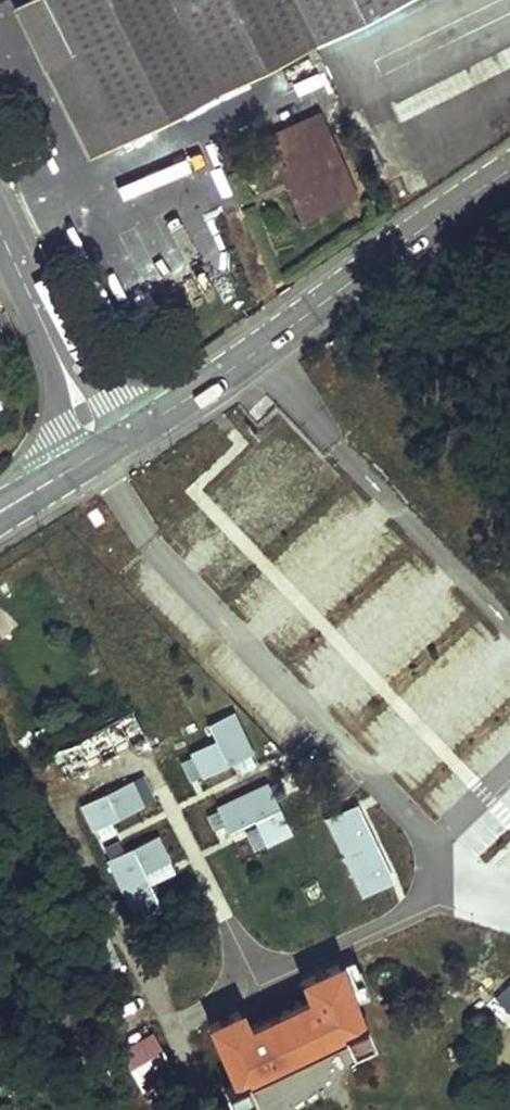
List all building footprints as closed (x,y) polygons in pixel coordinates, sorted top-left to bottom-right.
[(108,0),(25,0),(14,6),(43,63),(70,50),(116,138),(161,117),(108,0)] [(161,117),(398,0),(108,0),(161,117)] [(116,138),(70,50),(43,63),(88,153),(110,142),(116,138)] [(287,134),(261,146),(271,167),(280,163),(301,208),(348,187),(317,116),(285,130),(287,134)] [(348,187),(301,208),(305,216),(353,195),(348,187)] [(56,744),(71,772),(152,729),(137,701),(56,744)] [(223,734),(199,746),(213,772),(262,747),(241,706),(215,719),(223,734)] [(88,798),(102,826),(150,799),(136,772),(88,798)] [(273,776),(223,802),(235,825),(261,811),(273,835),(297,822),(273,776)] [(364,893),(399,874),(360,799),(324,817),(364,893)] [(165,828),(114,854),(128,880),(179,854),(165,828)] [(231,1104),(251,1095),(245,1081),(345,1034),(351,1046),(369,1038),(361,1021),(359,1022),(345,992),(372,979),(359,953),(338,963),(337,961),(301,978),(311,997),(248,1027),(239,1009),(209,1024),(232,1074),(223,1079),(226,1085),(223,1086),(231,1104)]
